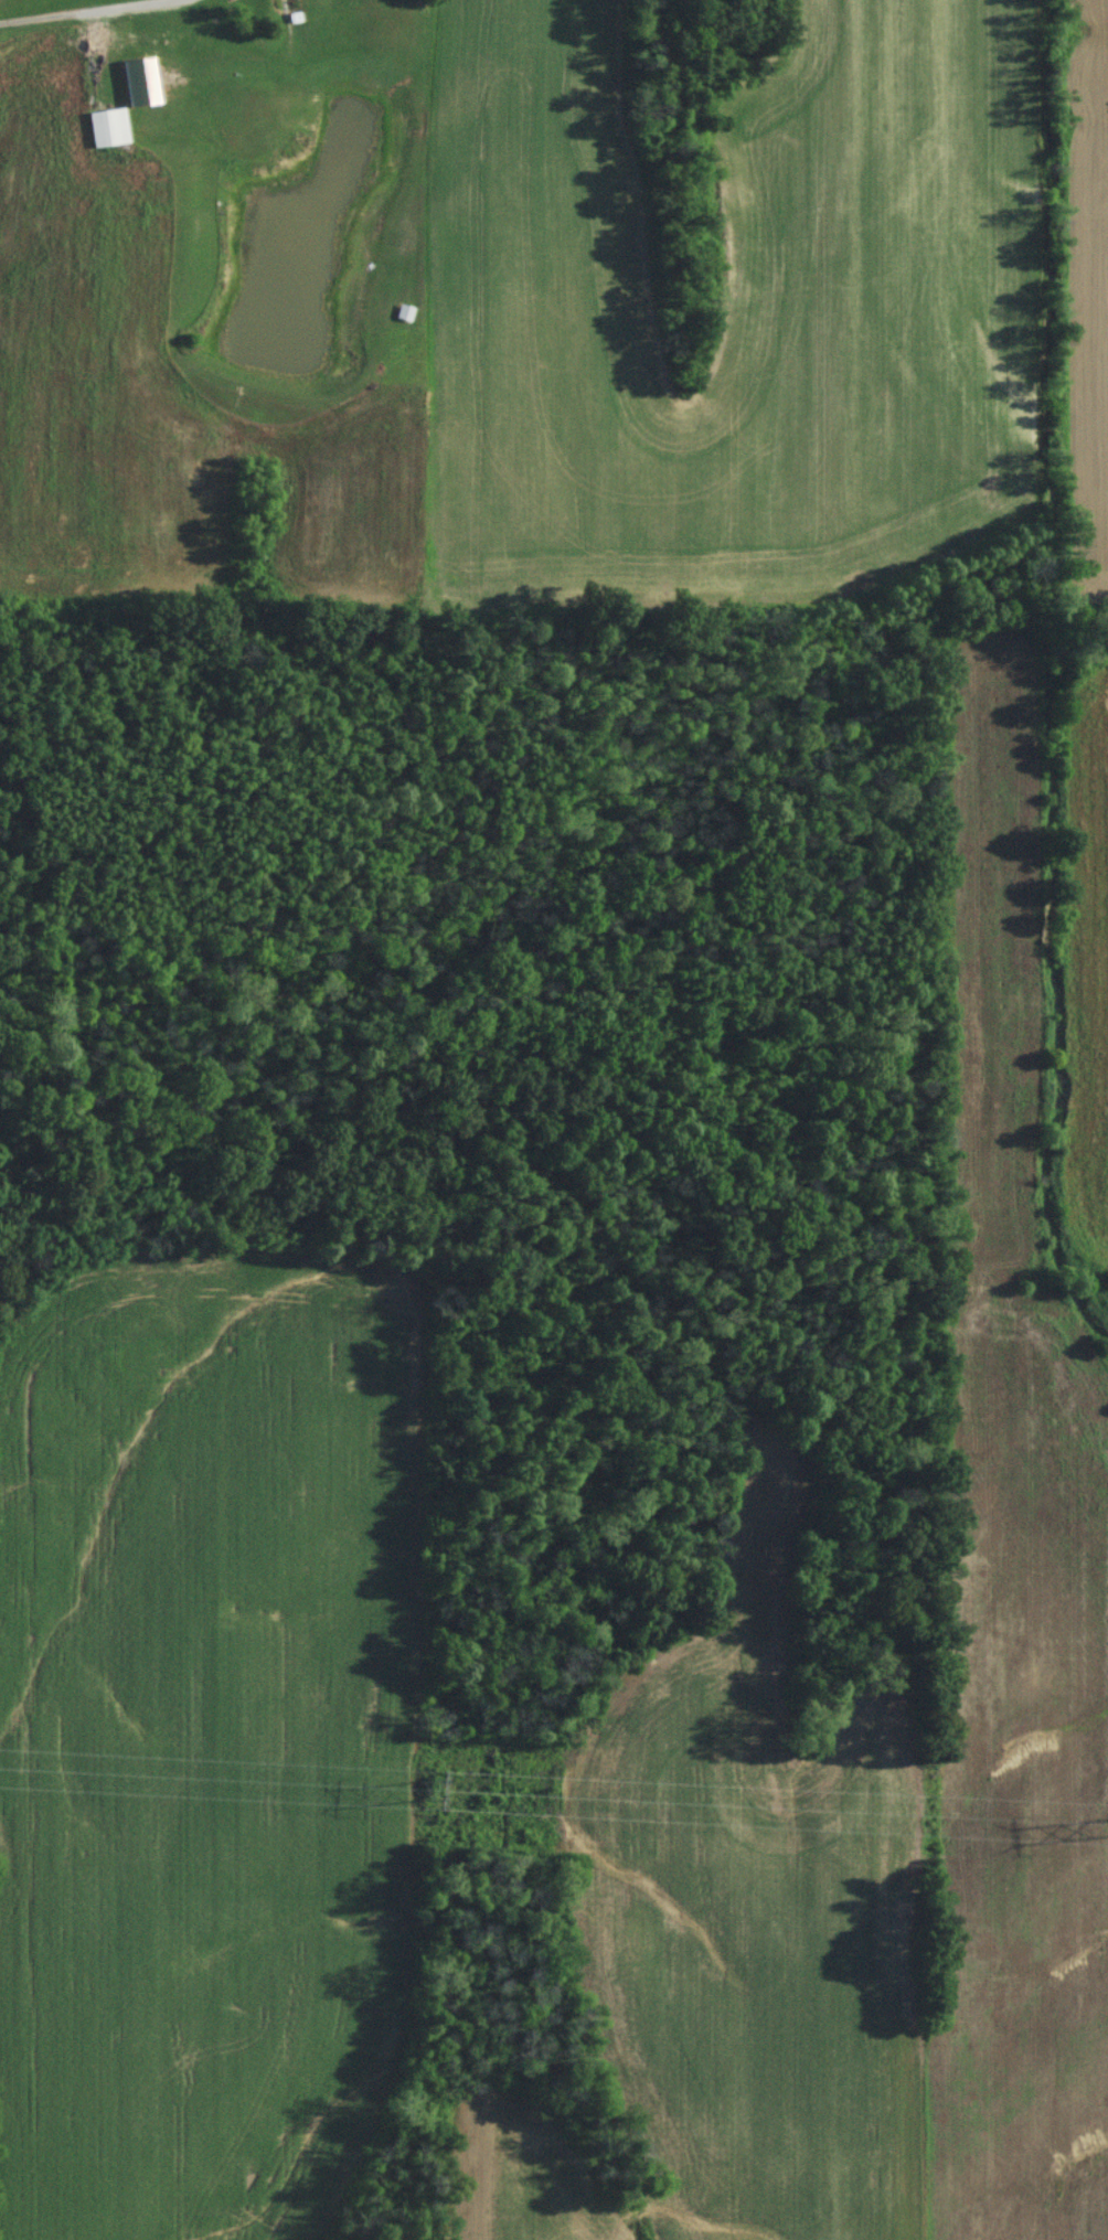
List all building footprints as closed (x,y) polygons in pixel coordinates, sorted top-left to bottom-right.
[(88,154),(125,149),(121,112),(84,117),(88,154)] [(393,322),(405,327),(410,314),(397,309),(393,322)]
